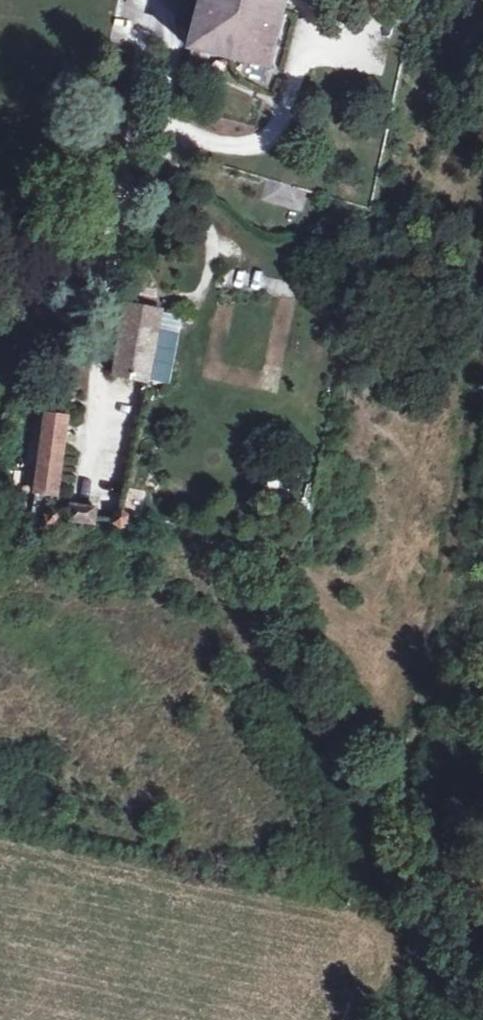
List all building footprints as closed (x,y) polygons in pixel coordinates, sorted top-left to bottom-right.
[(182,56),(261,75),(279,0),(195,0),(182,56)] [(114,374),(147,380),(160,310),(126,304),(114,374)] [(66,518),(67,516),(67,514),(67,512),(66,511),(66,509),(65,508),(64,507),(63,506),(61,505),(60,505),(58,504),(68,414),(42,410),(28,513),(47,514),(47,516),(47,518),(48,519),(49,520),(50,522),(51,522),(53,523),(54,524),(56,524),(57,524),(59,524),(60,524),(62,523),(63,522),(64,521),(65,520),(66,518)] [(71,524),(95,524),(95,504),(71,504),(71,524)] [(110,518),(111,522),(112,526),(115,528),(119,530),(123,530),(127,528),(130,526),(132,522),(132,518),(131,514),(129,511),(125,509),(121,508),(117,509),(114,511),(111,514),(110,518)]
